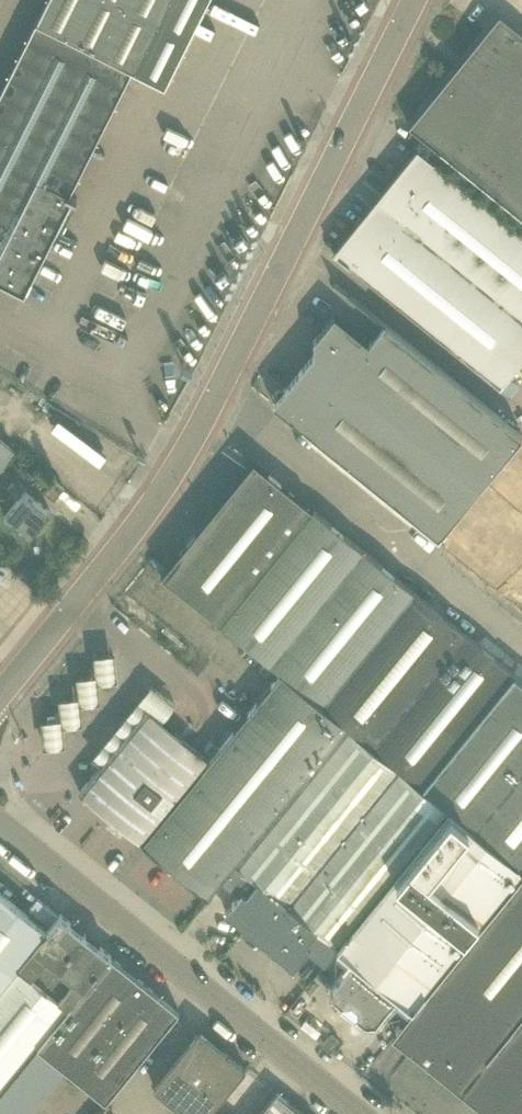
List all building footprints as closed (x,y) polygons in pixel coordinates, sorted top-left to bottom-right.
[(25,291),(57,227),(72,197),(76,199),(76,198),(77,197),(69,193),(132,68),(165,84),(207,0),(47,0),(38,18),(0,94),(0,279),(25,291)] [(410,124),(521,215),(521,30),(500,13),(410,124)] [(418,147),(417,148),(419,150),(336,252),(334,251),(333,252),(500,387),(521,361),(521,232),(418,147)] [(315,352),(299,372),(287,387),(277,388),(278,397),(273,403),(279,408),(438,536),(521,432),(386,322),(370,342),(335,313),(314,339),(315,352)] [(0,435),(0,463),(14,447),(0,435)] [(161,574),(281,672),(321,703),(414,589),(254,459),(161,574)] [(44,490),(54,499),(64,487),(53,478),(44,490)] [(30,535),(51,510),(25,489),(5,515),(30,535)] [(507,572),(521,584),(521,553),(507,572)] [(521,867),(521,676),(414,589),(321,703),(348,725),(399,766),(450,807),(521,867)] [(40,720),(43,749),(65,746),(63,727),(82,725),(80,705),(100,703),(98,683),(117,681),(115,653),(94,655),(96,674),(76,677),(78,696),(59,698),(61,718),(40,720)] [(209,758),(142,841),(209,895),(222,878),(348,725),(321,703),(281,672),(210,759),(209,758)] [(187,740),(147,708),(80,790),(120,823),(142,841),(209,758),(187,740)] [(348,725),(222,878),(239,892),(226,909),(260,937),(399,766),(348,725)] [(325,962),(338,946),(450,807),(399,766),(260,937),(268,944),(269,947),(273,950),(276,950),(294,964),(307,948),(325,962)] [(338,946),(354,959),(333,984),(334,994),(344,1001),(345,1001),(345,1006),(353,1011),(357,1011),(357,1012),(367,1020),(376,1019),(396,994),(411,1005),(424,988),(426,990),(521,872),(521,867),(450,807),(338,946)] [(426,990),(443,1004),(409,1046),(461,1088),(486,1056),(521,1012),(521,872),(426,990)] [(47,928),(0,890),(0,986),(47,928)] [(111,954),(112,954),(102,946),(101,946),(70,921),(70,920),(60,912),(58,914),(38,897),(29,907),(50,925),(47,928),(0,986),(0,1091),(39,1043),(111,954)] [(111,954),(39,1043),(108,1098),(180,1009),(111,954)] [(486,1056),(521,1085),(521,1012),(486,1056)] [(188,1113),(208,1113),(246,1067),(200,1030),(154,1087),(188,1113)] [(289,1101),(277,1091),(258,1113),(305,1113),(289,1101)]
